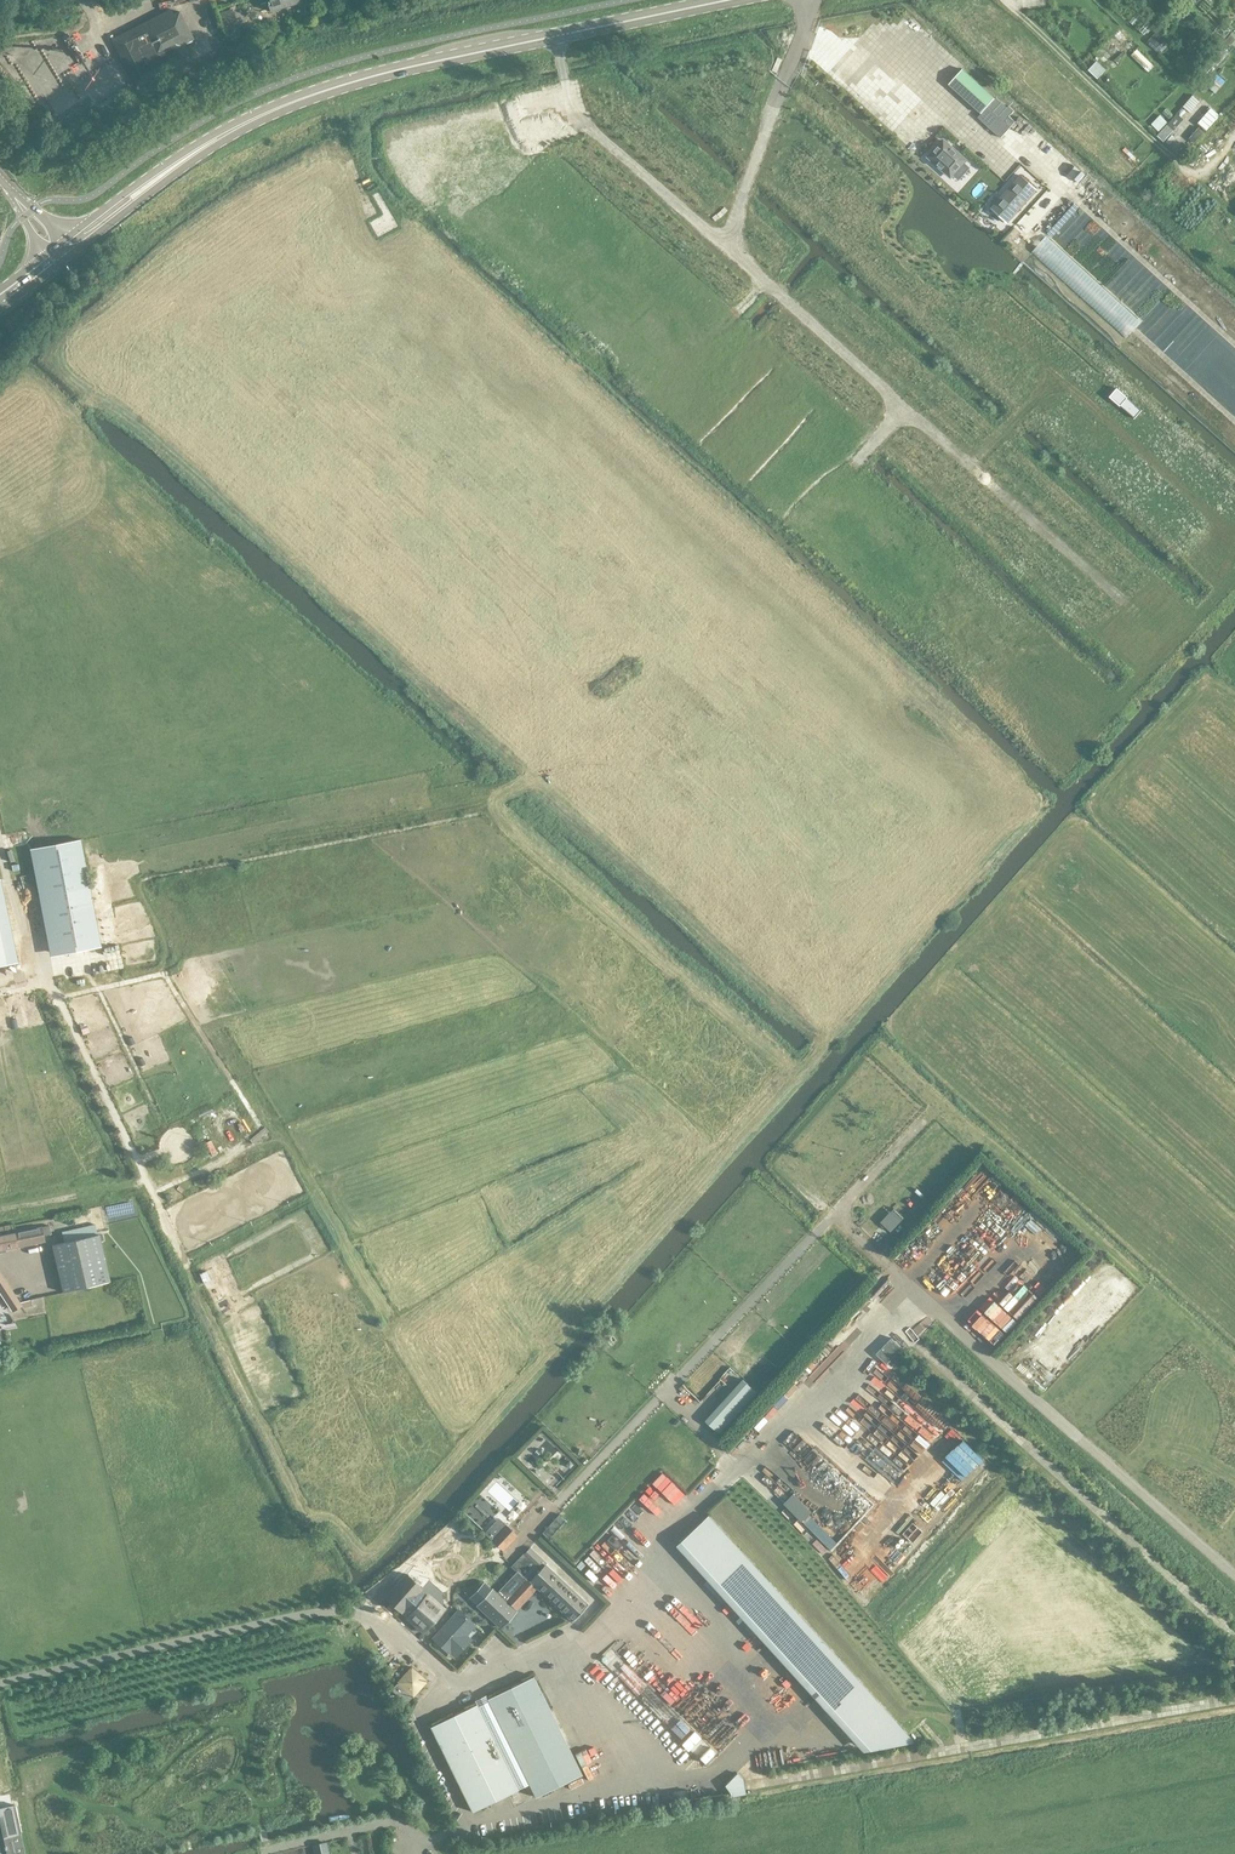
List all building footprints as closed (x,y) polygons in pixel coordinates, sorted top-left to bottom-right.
[(286,6),(284,0),(259,0),(261,7),(268,5),(270,11),(286,6)] [(130,71),(138,86),(192,58),(184,44),(194,39),(180,10),(173,14),(170,8),(111,39),(128,72),(130,71)] [(1128,53),(1135,47),(1119,30),(1113,36),(1128,53)] [(1149,40),(1162,50),(1169,42),(1155,32),(1149,40)] [(1133,53),(1149,71),(1155,65),(1139,48),(1133,53)] [(1098,57),(1105,64),(1112,57),(1105,50),(1098,57)] [(1099,78),(1108,69),(1098,59),(1089,68),(1099,78)] [(962,69),(948,86),(980,115),(994,99),(962,69)] [(1194,93),(1157,133),(1165,140),(1201,100),(1194,93)] [(60,133),(96,111),(88,96),(51,118),(60,133)] [(978,118),(1000,138),(1015,122),(1009,116),(1013,111),(1008,106),(1006,108),(994,99),(980,115),(978,118)] [(1198,121),(1208,129),(1221,114),(1212,106),(1198,121)] [(1152,123),(1159,130),(1168,120),(1161,113),(1152,123)] [(523,117),(500,122),(502,129),(524,124),(523,117)] [(1200,126),(1190,137),(1195,142),(1205,131),(1200,126)] [(967,157),(943,136),(927,155),(950,176),(953,174),(959,179),(970,166),(964,159),(967,157)] [(1007,224),(1038,190),(1020,174),(990,208),(1007,224)] [(319,205),(322,216),(336,212),(333,201),(319,205)] [(1047,234),(1031,252),(1127,337),(1143,319),(1047,234)] [(1225,357),(1232,343),(1219,335),(1210,352),(1216,356),(1211,365),(1214,366),(1220,354),(1225,357)] [(1195,369),(1209,368),(1208,360),(1195,361),(1195,369)] [(90,888),(80,839),(30,849),(39,897),(49,895),(61,954),(91,948),(80,889),(90,888)] [(100,1234),(97,1234),(95,1224),(62,1232),(65,1242),(52,1245),(63,1292),(111,1281),(100,1234)] [(0,1236),(0,1251),(45,1240),(41,1226),(0,1236)] [(1030,1259),(1020,1269),(1038,1286),(1048,1275),(1030,1259)] [(1,1271),(0,1271),(0,1287),(16,1310),(22,1306),(23,1308),(32,1305),(30,1299),(22,1302),(1,1271)] [(1013,1324),(1042,1291),(1033,1283),(1031,1286),(1021,1277),(1015,1282),(1020,1286),(1013,1294),(1008,1290),(1002,1297),(995,1290),(986,1301),(1013,1324)] [(970,1313),(983,1326),(994,1315),(981,1302),(970,1313)] [(912,1327),(906,1333),(915,1341),(932,1322),(917,1309),(906,1322),(912,1327)] [(984,1326),(989,1331),(999,1321),(994,1316),(984,1326)] [(999,1321),(990,1332),(999,1340),(1008,1328),(999,1321)] [(738,1351),(729,1361),(738,1370),(748,1359),(738,1351)] [(744,1377),(706,1418),(719,1430),(756,1389),(744,1377)] [(1100,1401),(1089,1413),(1097,1421),(1108,1409),(1100,1401)] [(908,1419),(921,1431),(916,1436),(927,1446),(937,1435),(914,1413),(908,1419)] [(893,1450),(873,1472),(889,1487),(909,1466),(893,1450)] [(656,1514),(670,1500),(678,1508),(689,1497),(664,1471),(638,1495),(656,1514)] [(795,1491),(785,1501),(802,1520),(813,1510),(795,1491)] [(471,1505),(479,1520),(495,1512),(487,1497),(471,1505)] [(494,1510),(482,1523),(487,1528),(499,1515),(494,1510)] [(566,1520),(559,1513),(542,1531),(550,1537),(566,1520)] [(708,1515),(680,1541),(868,1748),(913,1740),(908,1735),(708,1515)] [(485,1532),(502,1549),(517,1533),(500,1516),(485,1532)] [(831,1546),(837,1540),(812,1516),(806,1522),(831,1546)] [(853,1564),(863,1554),(850,1540),(839,1550),(853,1564)] [(517,1569),(529,1580),(545,1562),(530,1547),(524,1552),(511,1564),(517,1569)] [(536,1587),(572,1621),(588,1604),(546,1564),(530,1581),(536,1587)] [(517,1608),(518,1608),(536,1587),(529,1580),(517,1569),(498,1590),(517,1608)] [(435,1601),(434,1603),(420,1591),(422,1588),(407,1574),(386,1598),(392,1603),(393,1601),(396,1605),(395,1606),(423,1631),(443,1608),(435,1601)] [(484,1580),(469,1595),(502,1627),(517,1608),(498,1590),(484,1580)] [(475,1624),(458,1610),(433,1638),(449,1653),(451,1651),(456,1656),(467,1643),(462,1638),(475,1624)] [(752,1661),(764,1652),(760,1648),(749,1656),(752,1661)] [(397,1682),(413,1696),(426,1680),(411,1667),(397,1682)] [(645,1692),(651,1683),(635,1672),(628,1681),(645,1692)] [(487,1698),(526,1778),(535,1797),(582,1774),(534,1675),(487,1698)] [(783,1688),(793,1681),(789,1676),(780,1683),(783,1688)] [(430,1726),(456,1778),(472,1811),(519,1788),(477,1703),(430,1726)] [(706,1758),(713,1746),(700,1738),(693,1750),(706,1758)] [(578,1756),(584,1770),(602,1762),(597,1749),(578,1756)] [(736,1772),(725,1784),(738,1797),(749,1785),(736,1772)] [(663,1802),(689,1801),(689,1789),(663,1790),(663,1802)] [(0,1808),(0,1853),(25,1853),(26,1853),(21,1832),(23,1831),(19,1816),(18,1816),(16,1804),(0,1808)] [(326,1840),(313,1843),(315,1853),(329,1853),(326,1840)]
